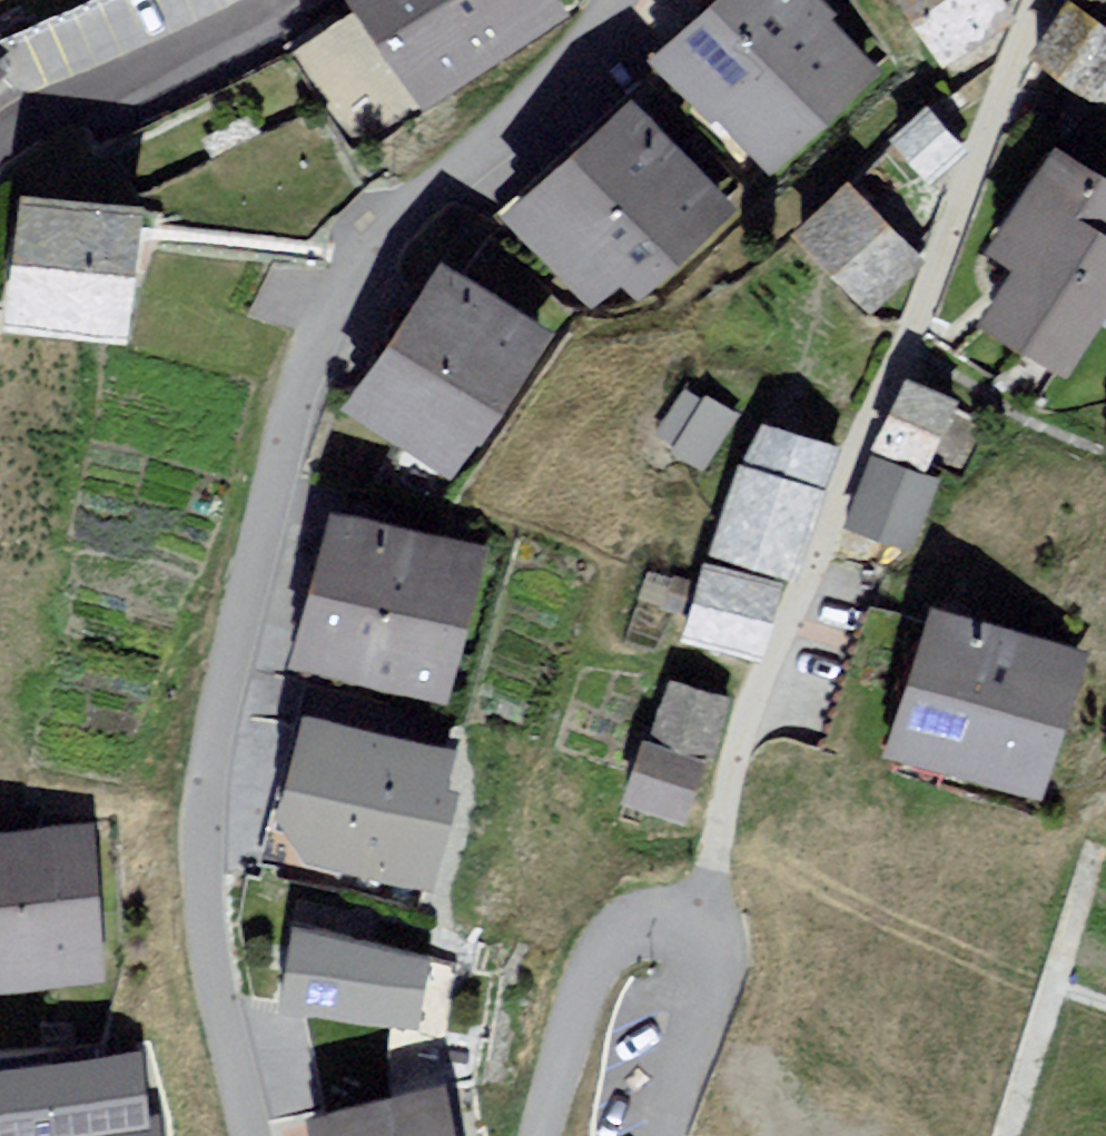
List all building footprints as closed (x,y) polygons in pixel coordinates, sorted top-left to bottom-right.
[(332,99),(377,70),(355,36),(375,23),(361,0),(359,0),(295,41),(332,99)] [(429,93),(565,8),(560,0),(371,0),(429,93)] [(799,0),(741,0),(677,59),(774,165),(870,77),(799,0)] [(948,59),(1010,20),(997,0),(911,0),(948,59)] [(1078,15),(1039,62),(1103,114),(1105,110),(1105,38),(1078,15)] [(929,91),(892,125),(932,168),(970,134),(929,91)] [(640,115),(521,214),(593,299),(636,263),(649,279),(724,216),(640,115)] [(1068,158),(1009,251),(1036,269),(1002,322),(1069,364),(1105,306),(1105,182),(1068,158)] [(917,264),(861,202),(811,246),(867,309),(917,264)] [(140,220),(30,211),(21,326),(130,335),(140,220)] [(450,278),(362,408),(455,470),(543,339),(450,278)] [(909,361),(877,431),(932,455),(963,385),(909,361)] [(710,531),(796,562),(844,427),(759,397),(710,531)] [(875,438),(848,511),(919,538),(947,465),(875,438)] [(485,565),(342,532),(311,662),(454,695),(485,565)] [(705,539),(683,621),(769,644),(791,562),(705,539)] [(1079,664),(942,620),(897,758),(1034,803),(1079,664)] [(661,660),(632,789),(701,804),(730,676),(661,660)] [(461,769),(316,733),(288,847),(433,883),(461,769)] [(0,852),(0,992),(101,981),(87,843),(0,852)] [(438,966),(305,938),(291,1006),(424,1033),(438,966)] [(157,1035),(0,1043),(0,1135),(162,1135),(157,1035)] [(311,1135),(456,1135),(442,1064),(303,1091),(311,1135)]
